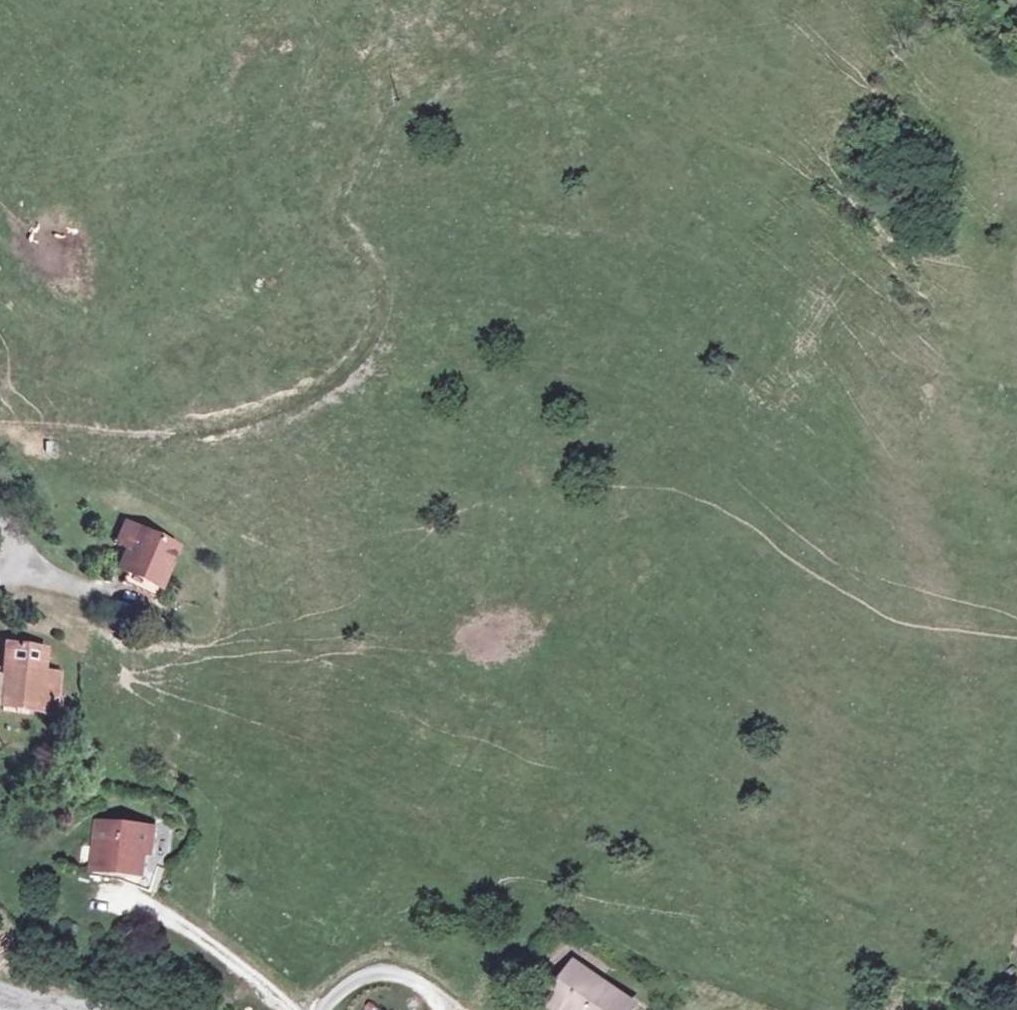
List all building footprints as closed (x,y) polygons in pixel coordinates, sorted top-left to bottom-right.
[(191,551),(127,521),(113,551),(130,559),(117,586),(165,608),(191,551)] [(4,646),(1,680),(0,680),(0,714),(61,721),(65,677),(49,675),(51,651),(4,646)] [(163,824),(95,822),(93,883),(160,886),(163,824)] [(578,968),(552,1009),(639,1009),(641,1007),(578,968)]
